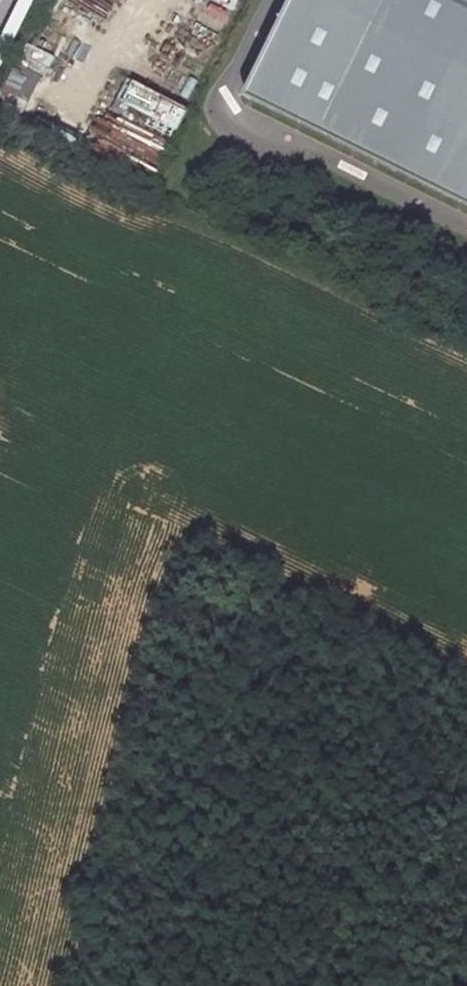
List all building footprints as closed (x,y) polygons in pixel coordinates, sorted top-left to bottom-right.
[(466,204),(466,0),(297,0),(249,97),(466,204)] [(127,80),(114,106),(172,135),(185,109),(127,80)]
